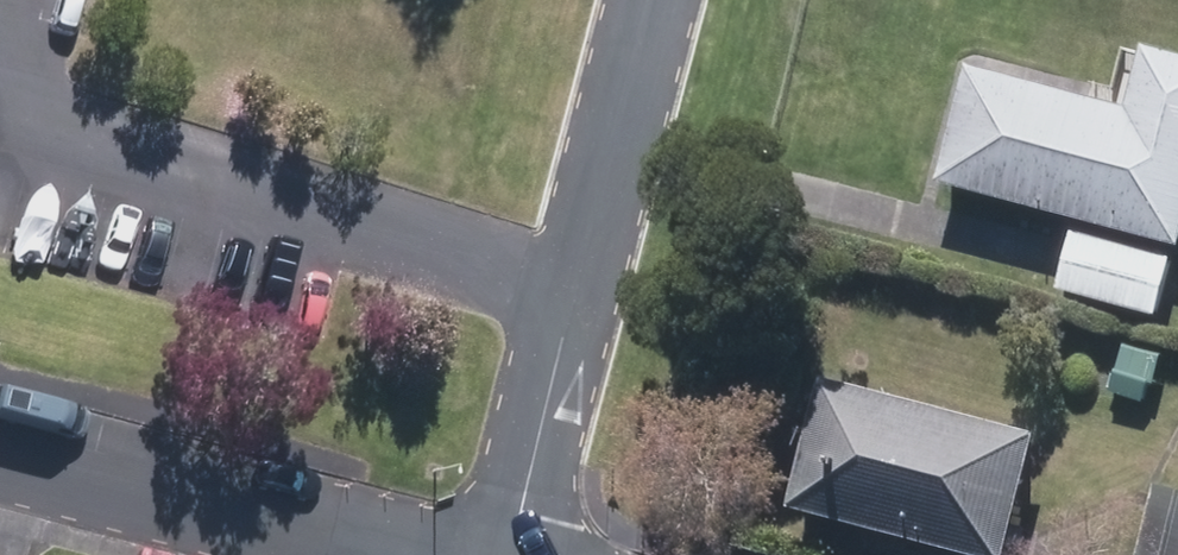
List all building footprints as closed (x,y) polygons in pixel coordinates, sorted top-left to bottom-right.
[(1171,255),(1172,249),(1177,227),(1177,65),(1137,54),(1121,117),(960,72),(928,189),(1171,255)] [(1050,299),(1147,325),(1164,266),(1065,240),(1060,261),(1050,299)] [(1177,320),(1177,279),(1171,278),(1162,316),(1177,320)] [(1113,376),(1150,389),(1160,361),(1123,348),(1113,376)] [(931,554),(999,554),(1002,543),(1027,442),(815,386),(782,515),(878,541),(931,554)] [(1148,493),(1133,554),(1177,554),(1177,500),(1148,493)]
